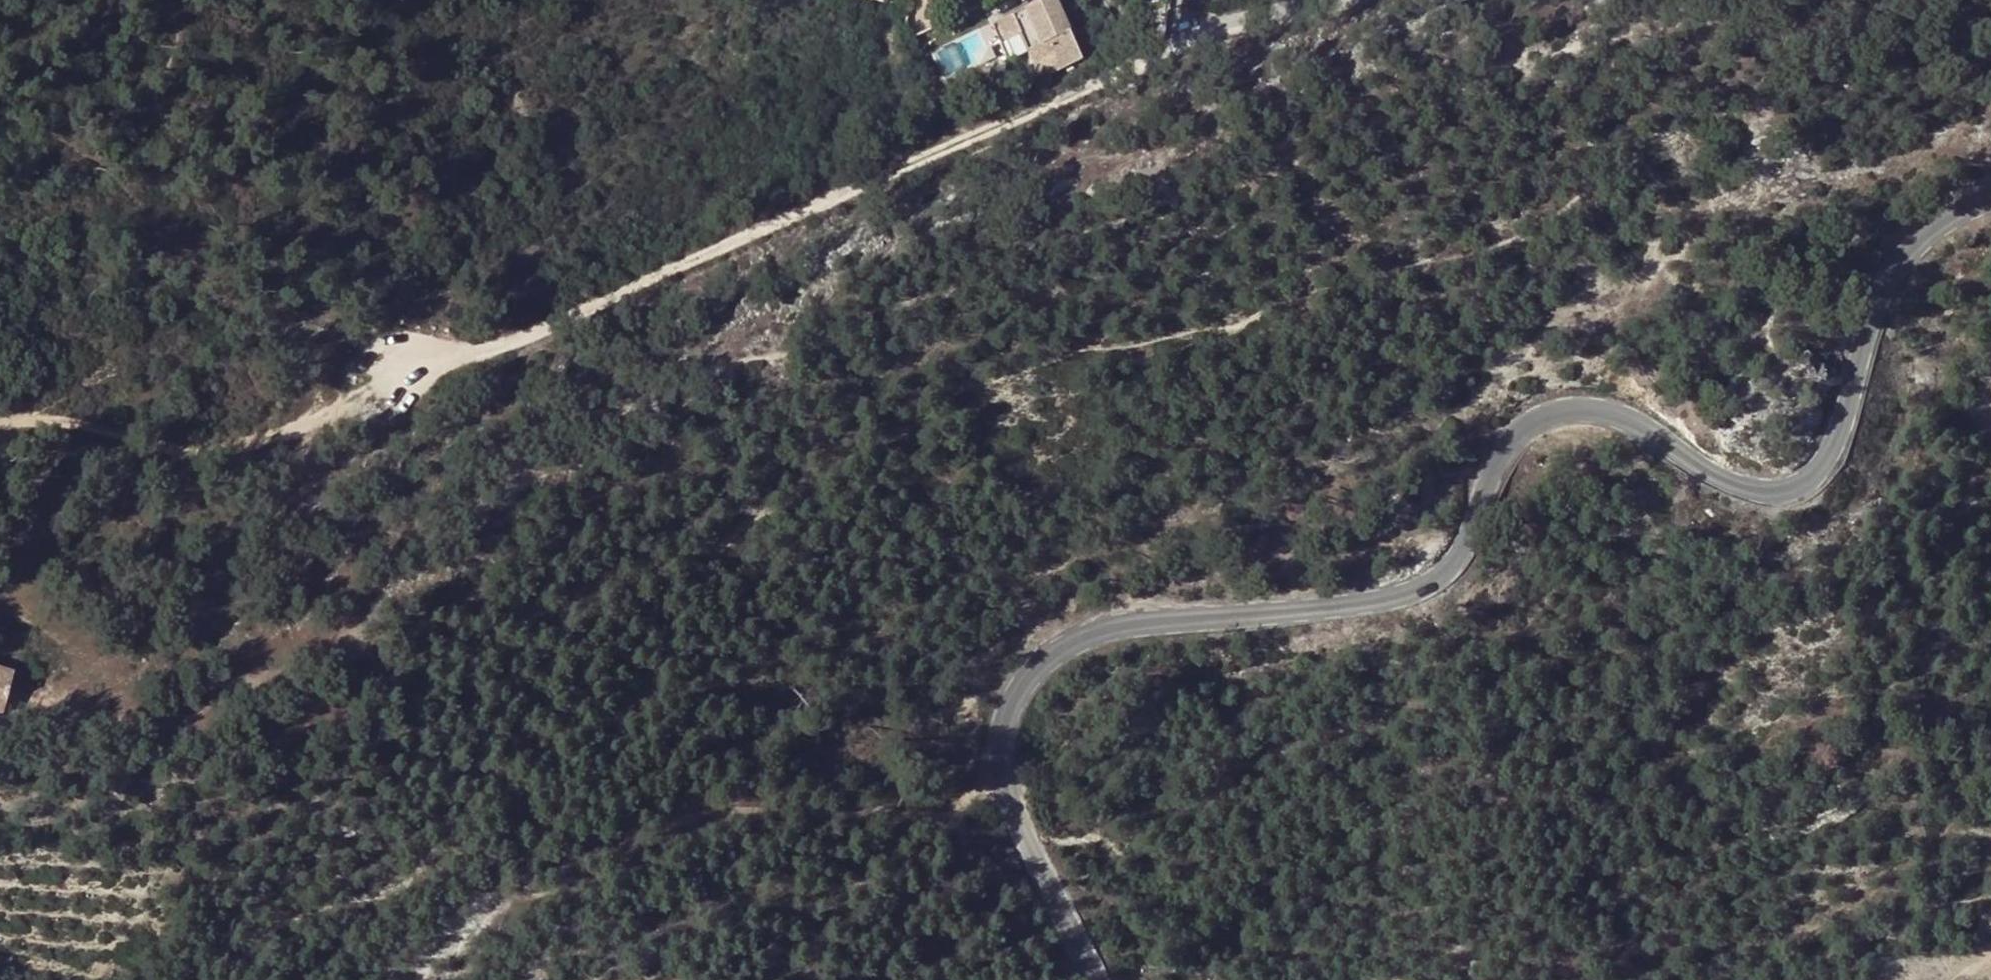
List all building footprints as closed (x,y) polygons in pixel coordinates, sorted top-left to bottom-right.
[(997,23),(1005,40),(1018,34),(1040,79),(1080,60),(1052,0),(1044,0),(997,23)] [(1005,40),(997,23),(992,25),(1008,59),(1013,56),(1005,40)] [(9,671),(0,668),(0,704),(9,671)]
